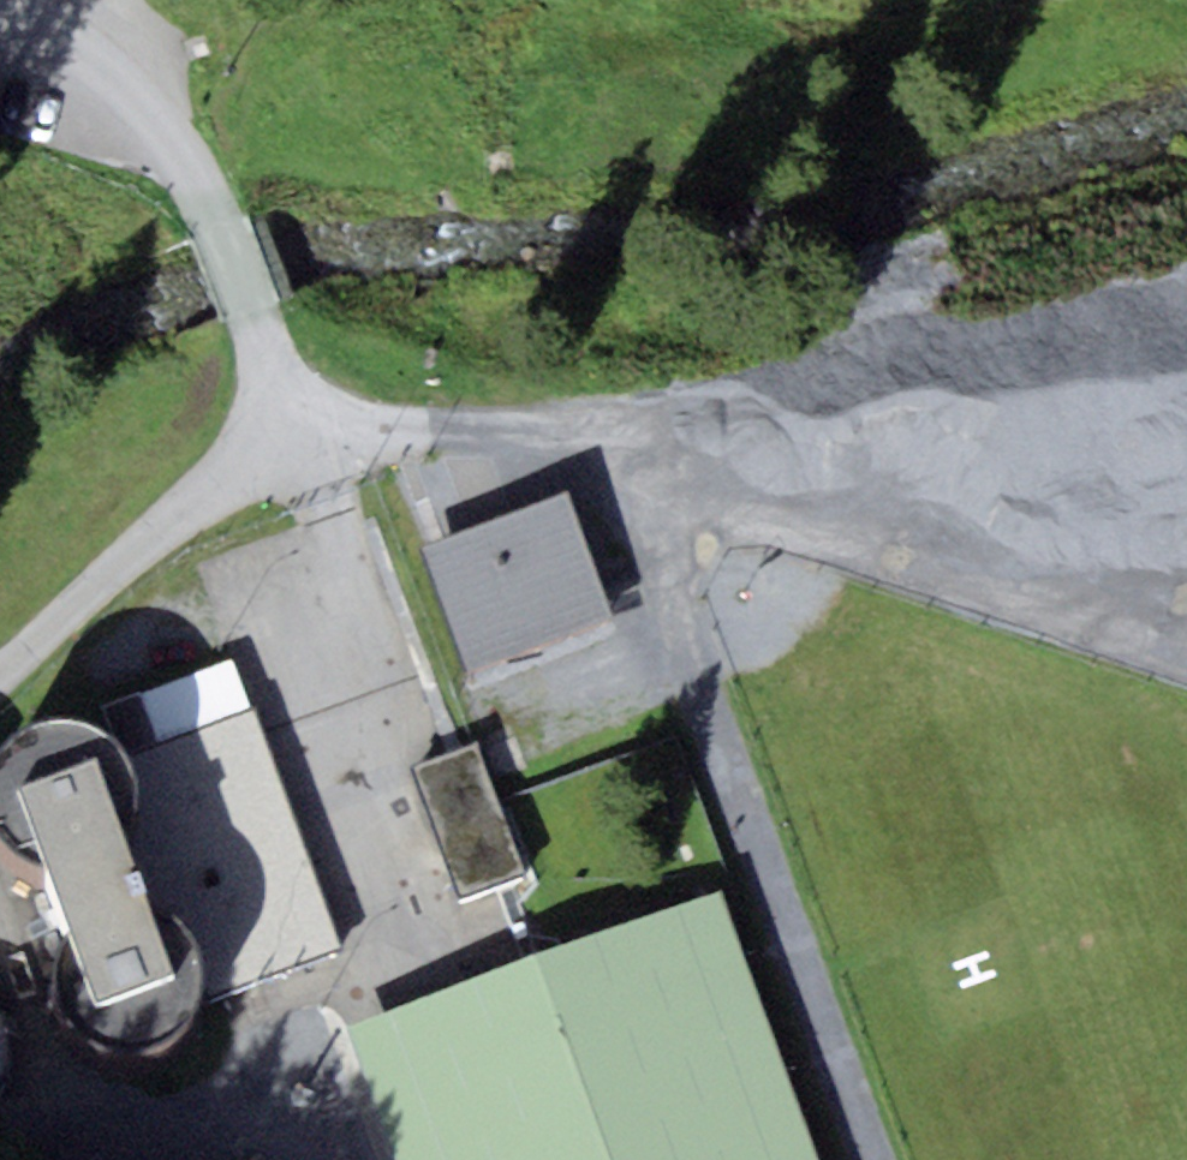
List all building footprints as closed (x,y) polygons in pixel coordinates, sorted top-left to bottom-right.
[(568,491),(420,539),(462,665),(609,617),(568,491)] [(103,702),(115,734),(87,721),(71,719),(44,722),(22,732),(3,744),(0,751),(0,824),(14,845),(28,856),(43,863),(65,933),(55,956),(56,988),(71,1015),(92,1033),(112,1046),(132,1045),(150,1044),(168,1035),(187,1020),(201,1002),(341,953),(236,656),(103,702)] [(524,872),(476,745),(412,770),(460,896),(524,872)] [(348,1026),(397,1159),(820,1159),(721,890),(348,1026)] [(0,1014),(0,1077),(7,1066),(10,1040),(1,1015),(0,1014)]
